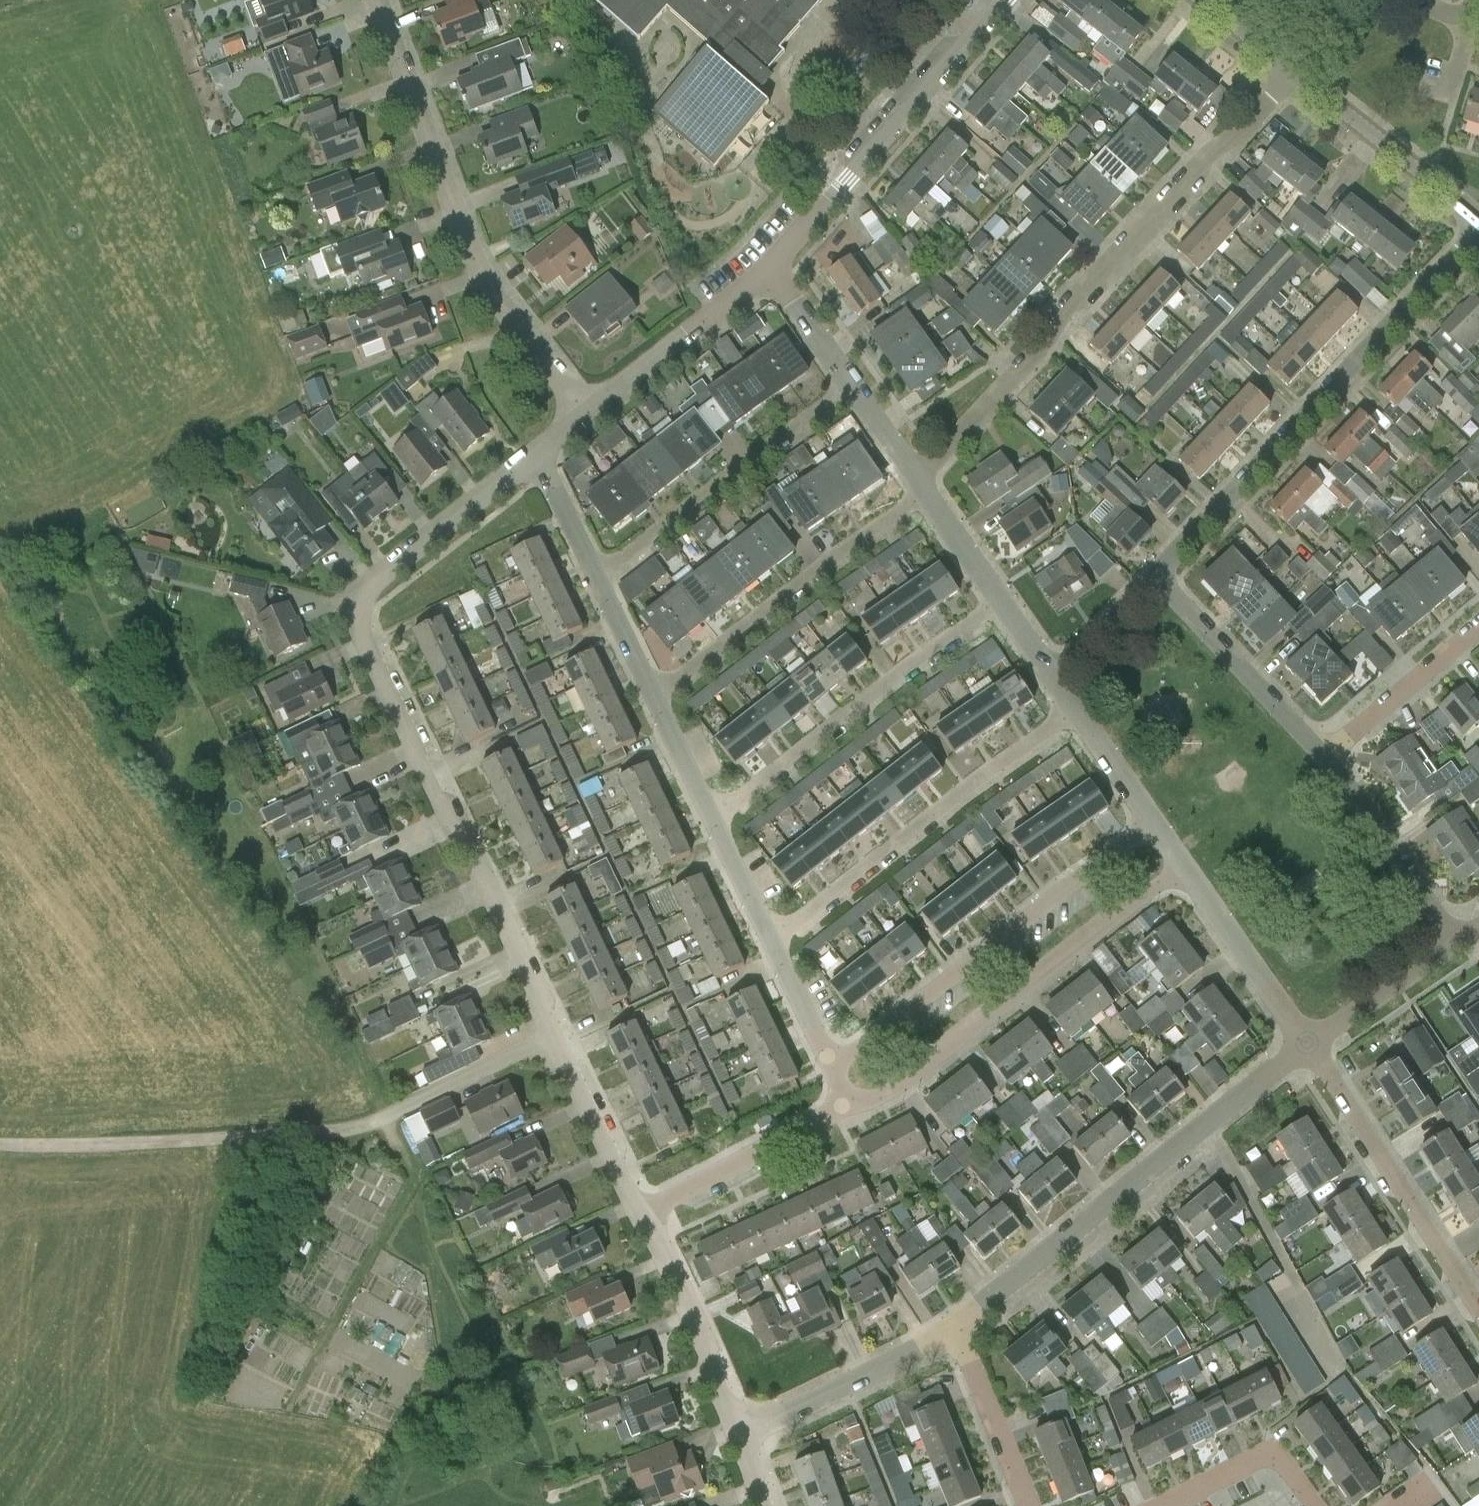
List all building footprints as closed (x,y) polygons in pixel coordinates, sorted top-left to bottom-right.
[(259,21),(267,41),(290,33),(286,22),(315,11),(311,0),(264,0),(270,17),(259,21)] [(491,6),(489,0),(460,0),(462,6),(437,16),(448,46),(468,39),(467,34),(481,29),(484,39),(501,33),(491,6)] [(594,0),(638,39),(665,8),(709,46),(681,79),(743,133),(769,104),(748,86),(761,71),(765,75),(783,53),(784,54),(785,53),(784,51),(783,51),(780,49),(800,26),(792,19),(803,5),(801,3),(803,0),(594,0)] [(1066,18),(1061,14),(1046,32),(1063,45),(1077,27),(1082,22),(1100,0),(1065,0),(1061,5),(1070,13),(1066,18)] [(1101,0),(1100,0),(1082,22),(1102,39),(1124,12),(1113,4),(1111,7),(1101,0)] [(185,6),(187,12),(194,10),(191,3),(185,6)] [(1032,17),(1045,28),(1057,13),(1045,3),(1032,17)] [(1093,52),(1114,68),(1123,57),(1124,56),(1125,56),(1143,33),(1132,24),(1135,21),(1124,12),(1102,39),(1103,39),(1093,52)] [(1074,54),(1088,36),(1077,27),(1063,45),(1074,54)] [(312,35),(271,51),(276,64),(290,59),(304,94),(341,80),(330,50),(319,54),(312,35)] [(224,44),(229,57),(245,50),(240,37),(224,44)] [(521,42),(520,40),(495,50),(499,62),(473,71),(475,76),(459,82),(470,111),(523,92),(513,63),(532,56),(526,40),(521,42)] [(1066,88),(1041,66),(1049,58),(1029,40),(1012,59),(1052,93),(1052,92),(1058,97),(1066,88)] [(1079,63),(1064,50),(1058,58),(1072,71),(1079,63)] [(1124,88),(1139,70),(1123,57),(1114,68),(1103,82),(1109,86),(1108,88),(1132,105),(1133,105),(1119,94),(1124,88)] [(1139,70),(1124,88),(1140,101),(1150,89),(1160,97),(1166,89),(1177,97),(1198,71),(1187,63),(1185,66),(1174,57),(1154,82),(1139,70)] [(1012,59),(997,77),(1017,94),(1026,84),(1045,101),(1052,93),(1012,59)] [(1198,71),(1177,97),(1198,114),(1216,91),(1206,83),(1209,79),(1198,71)] [(1017,94),(997,77),(981,95),(1020,128),(1028,119),(1010,103),(1017,94)] [(681,79),(652,112),(714,167),(743,133),(681,79)] [(1132,105),(1108,88),(1098,99),(1123,118),(1132,105)] [(1472,90),(1463,121),(1478,126),(1478,92),(1472,90)] [(1020,128),(981,95),(965,113),(990,134),(994,129),(1009,141),(1020,128)] [(354,116),(340,121),(332,101),(306,110),(311,122),(312,122),(315,131),(322,129),(325,138),(324,144),(330,161),(366,148),(354,116)] [(1157,120),(1176,135),(1190,118),(1171,103),(1157,120)] [(515,165),(511,156),(528,150),(523,138),(538,132),(529,106),(510,113),(515,125),(482,137),(492,164),(496,162),(499,170),(515,165)] [(1090,107),(1082,117),(1089,123),(1097,114),(1090,107)] [(1120,136),(1151,165),(1166,149),(1135,120),(1120,136)] [(1080,126),(1068,139),(1078,149),(1090,136),(1080,126)] [(947,133),(930,152),(977,193),(978,192),(970,186),(979,176),(968,167),(968,166),(960,159),(967,151),(947,133)] [(1120,136),(1115,141),(1105,137),(1098,143),(1106,151),(1106,152),(1137,180),(1151,165),(1120,136)] [(1273,174),(1283,182),(1305,156),(1294,147),(1291,150),(1281,142),(1256,173),(1254,170),(1238,186),(1256,203),(1263,195),(1269,200),(1275,193),(1270,188),(1271,186),(1266,182),(1273,174)] [(1033,165),(1013,147),(1001,160),(1021,178),(1033,165)] [(1074,164),(1057,149),(1049,157),(1066,173),(1074,164)] [(930,152),(915,170),(935,188),(944,178),(970,201),(977,193),(930,152)] [(1106,152),(1091,168),(1122,196),(1137,180),(1106,152)] [(1283,182),(1303,197),(1280,226),(1295,239),(1317,211),(1310,206),(1323,189),(1316,184),(1323,175),(1313,167),(1315,164),(1305,156),(1283,182)] [(548,189),(577,178),(570,158),(540,169),(545,182),(504,197),(516,227),(557,211),(548,189)] [(1019,180),(999,162),(987,175),(1007,193),(1019,180)] [(1049,204),(1060,192),(1042,176),(1049,169),(1045,165),(1028,185),(1049,204)] [(1091,168),(1076,184),(1108,212),(1122,196),(1091,168)] [(915,170),(899,188),(939,222),(947,213),(928,196),(935,188),(915,170)] [(376,175),(335,191),(330,178),(311,185),(319,209),(337,202),(344,221),(358,216),(367,219),(371,211),(385,206),(381,195),(383,194),(376,175)] [(1108,212),(1076,184),(1061,200),(1092,229),(1108,212)] [(939,222),(899,188),(883,206),(904,224),(913,213),(932,230),(939,222)] [(1035,228),(1025,239),(1056,268),(1072,251),(1042,223),(1051,213),(1032,195),(1022,206),(1032,215),(1027,221),(1035,228)] [(1230,196),(1213,215),(1233,234),(1251,215),(1230,196)] [(1326,218),(1317,211),(1295,239),(1295,240),(1303,230),(1318,242),(1334,222),(1353,237),(1374,212),(1364,203),(1361,206),(1351,198),(1345,206),(1339,201),(1326,218)] [(1262,210),(1254,220),(1273,237),(1281,227),(1262,210)] [(1374,212),(1353,237),(1375,254),(1393,231),(1383,223),(1385,220),(1374,212)] [(996,215),(983,230),(998,242),(1010,228),(996,215)] [(1233,234),(1213,215),(1195,234),(1215,253),(1233,234)] [(885,267),(905,253),(891,232),(888,233),(879,219),(865,228),(876,243),(871,246),(885,267)] [(654,232),(644,220),(631,231),(641,244),(654,232)] [(569,284),(596,263),(568,227),(529,259),(548,283),(560,273),(569,284)] [(1393,231),(1375,254),(1396,271),(1414,248),(1413,247),(1416,244),(1405,236),(1403,239),(1393,231)] [(993,243),(982,232),(969,246),(980,257),(993,243)] [(1215,253),(1195,234),(1178,253),(1198,272),(1215,253)] [(929,259),(914,235),(902,243),(917,267),(929,259)] [(344,274),(345,277),(362,271),(367,285),(396,275),(398,279),(412,275),(400,242),(363,255),(358,239),(339,246),(339,245),(320,251),(330,279),(344,274)] [(1025,239),(1010,255),(1041,284),(1056,268),(1025,239)] [(1270,253),(1263,260),(1273,269),(1290,251),(1280,242),(1270,253)] [(960,270),(972,256),(960,246),(948,260),(960,270)] [(284,247),(263,254),(268,268),(289,261),(284,247)] [(1281,270),(1291,279),(1302,268),(1312,277),(1323,265),(1303,247),(1281,270)] [(905,253),(885,267),(886,268),(895,262),(907,280),(918,272),(905,253)] [(1010,255),(995,272),(994,272),(1025,301),(1041,284),(1010,255)] [(843,296),(866,280),(851,259),(829,275),(843,296)] [(1349,284),(1363,267),(1355,259),(1339,275),(1349,284)] [(1263,260),(1247,277),(1257,287),(1273,269),(1263,260)] [(1363,267),(1349,284),(1365,300),(1381,284),(1363,267)] [(991,268),(977,284),(980,287),(979,289),(1010,318),(1011,316),(1016,320),(1026,309),(1022,305),(1025,301),(994,272),(995,272),(991,268)] [(1281,270),(1261,292),(1271,302),(1271,301),(1280,309),(1287,302),(1278,293),(1291,279),(1281,270)] [(1159,272),(1142,291),(1163,309),(1180,291),(1159,272)] [(596,302),(576,318),(594,342),(606,332),(609,336),(622,326),(619,322),(637,308),(610,274),(588,291),(596,302)] [(927,286),(944,302),(953,293),(955,291),(938,274),(927,286)] [(1257,287),(1247,277),(1231,295),(1241,304),(1257,287)] [(866,280),(843,296),(858,317),(881,302),(866,280)] [(1384,283),(1370,299),(1381,308),(1395,292),(1384,283)] [(904,298),(913,310),(915,313),(932,301),(922,285),(904,298)] [(979,289),(965,304),(982,321),(981,322),(995,334),(1010,318),(979,289)] [(1142,291),(1125,309),(1145,328),(1163,309),(1142,291)] [(1224,292),(1214,302),(1229,316),(1238,306),(1224,292)] [(1271,302),(1261,292),(1240,314),(1251,324),(1271,302)] [(1320,312),(1340,331),(1357,312),(1337,293),(1320,312)] [(1456,370),(1461,375),(1474,362),(1464,352),(1478,338),(1478,302),(1473,296),(1441,328),(1453,341),(1448,346),(1464,362),(1456,370)] [(346,321),(356,349),(385,339),(389,351),(434,334),(422,303),(391,315),(386,302),(358,312),(359,316),(346,321)] [(1198,330),(1208,339),(1227,319),(1211,305),(1204,313),(1210,319),(1198,330)] [(1125,309),(1108,328),(1128,347),(1145,328),(1125,309)] [(964,323),(950,310),(932,323),(942,338),(964,323)] [(1340,331),(1320,312),(1302,331),(1322,349),(1340,331)] [(895,321),(872,337),(885,356),(919,332),(907,314),(907,313),(895,321)] [(1231,348),(1245,361),(1255,350),(1239,336),(1251,324),(1240,314),(1219,336),(1231,348)] [(757,315),(745,324),(754,336),(766,328),(757,315)] [(754,336),(745,324),(734,332),(742,344),(754,336)] [(287,339),(296,362),(328,349),(319,326),(287,339)] [(1128,347),(1108,328),(1090,347),(1111,366),(1128,347)] [(1198,330),(1180,350),(1190,359),(1208,339),(1198,330)] [(1302,331),(1285,349),(1285,350),(1305,368),(1322,349),(1302,331)] [(919,332),(885,356),(898,374),(933,350),(919,332)] [(986,361),(972,350),(960,333),(958,333),(943,344),(956,362),(966,355),(976,368),(986,361)] [(807,372),(783,338),(765,351),(789,385),(807,372)] [(1272,354),(1277,358),(1267,368),(1287,387),(1305,368),(1285,350),(1285,349),(1281,345),(1272,354)] [(898,374),(911,393),(946,369),(933,350),(898,374)] [(1190,359),(1180,350),(1162,370),(1172,379),(1190,359)] [(789,385),(765,351),(746,364),(770,398),(789,385)] [(1187,372),(1197,381),(1216,361),(1206,352),(1187,372)] [(427,353),(396,377),(406,389),(437,365),(427,353)] [(1444,400),(1423,380),(1431,370),(1414,354),(1396,373),(1433,410),(1434,409),(1434,410),(1444,400)] [(736,371),(727,378),(751,412),(770,398),(746,364),(745,365),(738,355),(729,361),(736,371)] [(1172,379),(1162,370),(1144,390),(1154,399),(1172,379)] [(1067,372),(1048,392),(1074,416),(1093,396),(1107,409),(1118,397),(1098,379),(1088,391),(1067,372)] [(1197,381),(1187,372),(1169,391),(1179,401),(1186,394),(1194,385),(1197,381)] [(1468,372),(1459,380),(1470,392),(1475,397),(1478,393),(1478,387),(1477,385),(1478,383),(1468,372)] [(1433,410),(1396,373),(1378,392),(1396,409),(1405,399),(1425,418),(1433,410)] [(1452,375),(1439,386),(1467,417),(1469,415),(1478,426),(1478,405),(1452,375)] [(306,383),(313,406),(332,400),(325,377),(306,383)] [(696,396),(718,425),(728,418),(732,425),(751,412),(727,378),(708,391),(702,381),(691,389),(696,396)] [(383,394),(398,413),(412,402),(397,383),(383,394)] [(1249,388),(1232,406),(1251,425),(1269,406),(1249,388)] [(417,407),(435,430),(436,431),(445,424),(465,449),(489,431),(457,390),(441,402),(434,394),(417,407)] [(1169,391),(1151,410),(1162,420),(1179,401),(1169,391)] [(1074,416),(1048,392),(1029,412),(1056,437),(1074,416)] [(680,429),(703,459),(720,446),(709,431),(718,425),(696,396),(679,408),(686,419),(677,426),(680,429)] [(1128,398),(1118,408),(1135,423),(1144,413),(1128,398)] [(278,414),(284,426),(304,415),(298,404),(278,414)] [(1251,425),(1232,406),(1214,425),(1234,443),(1251,425)] [(410,422),(417,430),(395,447),(423,482),(446,464),(425,438),(435,430),(417,407),(416,408),(420,414),(410,422)] [(1162,420),(1151,410),(1133,430),(1148,444),(1155,437),(1150,432),(1162,420)] [(1390,459),(1368,438),(1377,429),(1359,412),(1342,431),(1381,468),(1390,459)] [(1426,437),(1404,417),(1396,426),(1411,440),(1417,446),(1426,437)] [(661,423),(651,431),(684,474),(703,459),(680,429),(677,426),(668,432),(661,423)] [(617,425),(599,439),(611,453),(629,439),(617,425)] [(1214,425),(1197,444),(1216,462),(1234,443),(1214,425)] [(1395,427),(1384,438),(1407,460),(1418,449),(1395,427)] [(641,438),(648,448),(641,454),(666,487),(684,474),(651,431),(641,438)] [(1381,468),(1342,431),(1324,450),(1341,466),(1359,448),(1371,459),(1364,467),(1374,476),(1381,468)] [(858,445),(857,446),(848,434),(839,440),(847,453),(839,458),(862,493),(882,480),(858,445)] [(1080,455),(1062,438),(1050,450),(1068,468),(1080,455)] [(611,453),(599,439),(590,446),(601,461),(611,453)] [(1216,462),(1197,444),(1179,462),(1199,481),(1216,462)] [(1475,444),(1462,455),(1478,473),(1478,472),(1478,449),(1475,444)] [(803,446),(795,452),(804,467),(806,469),(815,463),(804,447),(803,446)] [(582,452),(563,467),(574,482),(593,467),(582,452)] [(1040,460),(1016,476),(1000,453),(985,464),(987,467),(969,480),(987,507),(1011,490),(1017,499),(1035,487),(1051,476),(1040,460)] [(399,501),(381,479),(390,472),(375,454),(351,473),(383,514),(399,501)] [(641,454),(622,468),(649,501),(666,487),(641,454)] [(839,458),(830,464),(824,454),(814,461),(820,471),(844,505),(862,493),(839,458)] [(1184,496),(1163,477),(1154,468),(1137,485),(1117,466),(1109,474),(1096,461),(1091,466),(1136,507),(1142,512),(1149,503),(1164,517),(1184,496)] [(1462,462),(1444,477),(1452,486),(1469,471),(1462,462)] [(1136,507),(1091,466),(1088,463),(1077,475),(1114,509),(1099,526),(1108,534),(1107,536),(1128,555),(1149,533),(1129,514),(1136,507)] [(622,468),(604,482),(631,515),(632,514),(636,519),(647,511),(643,505),(649,501),(622,468)] [(825,518),(844,505),(820,471),(802,484),(825,518)] [(1304,471),(1287,489),(1320,520),(1337,501),(1351,514),(1361,504),(1337,482),(1328,492),(1322,487),(1304,471)] [(1460,508),(1448,495),(1471,474),(1470,472),(1435,504),(1426,495),(1420,501),(1432,515),(1444,504),(1453,514),(1460,508)] [(357,487),(347,494),(337,481),(322,492),(337,511),(347,504),(365,527),(383,514),(351,473),(348,475),(357,487)] [(1376,493),(1356,475),(1344,488),(1364,506),(1366,503),(1372,509),(1381,499),(1375,494),(1376,493)] [(631,515),(604,482),(586,496),(612,529),(631,515)] [(802,484),(782,497),(806,531),(825,518),(802,484)] [(1017,499),(1023,508),(999,524),(1018,551),(1052,528),(1043,515),(1051,510),(1035,487),(1017,499)] [(1329,528),(1320,520),(1287,489),(1269,508),(1295,532),(1303,523),(1319,538),(1329,528)] [(767,519),(750,532),(776,566),(794,551),(777,530),(787,523),(771,502),(762,509),(768,518),(767,519)] [(332,547),(300,506),(272,528),(304,569),(332,547)] [(1415,507),(1389,529),(1396,537),(1417,520),(1425,530),(1430,525),(1415,507)] [(1431,516),(1440,527),(1449,519),(1461,534),(1478,555),(1478,519),(1472,511),(1466,517),(1459,509),(1450,517),(1442,507),(1431,516)] [(709,517),(691,531),(703,546),(712,538),(711,536),(719,529),(709,517)] [(732,531),(740,540),(732,546),(758,579),(776,566),(750,532),(743,523),(732,531)] [(1259,540),(1245,526),(1238,533),(1253,547),(1259,540)] [(896,545),(903,555),(924,541),(917,531),(896,545)] [(1378,542),(1391,556),(1402,546),(1390,532),(1378,542)] [(1436,552),(1419,566),(1446,599),(1464,584),(1444,561),(1454,553),(1437,532),(1431,537),(1427,540),(1436,552)] [(171,551),(173,540),(149,535),(147,547),(171,551)] [(1064,535),(1043,549),(1052,561),(1071,549),(1069,547),(1071,545),(1064,535)] [(522,575),(550,561),(539,539),(511,553),(522,575)] [(896,545),(877,559),(884,569),(903,555),(896,545)] [(1257,545),(1242,559),(1249,567),(1264,553),(1257,545)] [(758,579),(732,546),(715,560),(741,593),(758,579)] [(1277,547),(1261,561),(1274,575),(1290,560),(1277,547)] [(335,550),(322,559),(331,571),(343,562),(335,550)] [(1373,562),(1362,550),(1353,559),(1364,571),(1373,562)] [(1218,596),(1248,567),(1232,551),(1202,579),(1218,596)] [(1298,558),(1311,572),(1312,571),(1323,582),(1339,566),(1328,554),(1325,558),(1319,552),(1306,565),(1298,558)] [(1073,554),(1056,566),(1037,579),(1059,611),(1092,589),(1078,569),(1081,567),(1073,554)] [(655,558),(637,571),(650,588),(668,574),(655,558)] [(1311,572),(1298,558),(1287,569),(1300,582),(1311,572)] [(877,559),(857,572),(864,582),(884,569),(877,559)] [(715,560),(697,574),(723,607),(741,593),(715,560)] [(550,561),(522,575),(532,597),(561,584),(550,561)] [(921,578),(939,604),(958,591),(940,565),(921,578)] [(493,584),(485,566),(475,570),(483,588),(493,584)] [(1446,599),(1419,566),(1402,580),(1429,613),(1446,599)] [(1248,567),(1218,596),(1233,612),(1263,583),(1248,567)] [(627,579),(640,596),(650,588),(637,571),(627,579)] [(864,582),(857,572),(837,586),(844,596),(852,590),(852,591),(864,582)] [(723,607),(697,574),(679,587),(705,621),(723,607)] [(1402,580),(1401,582),(1395,574),(1380,587),(1386,594),(1384,596),(1411,628),(1429,613),(1402,580)] [(286,605),(269,613),(264,602),(268,583),(233,575),(229,594),(249,599),(277,657),(305,644),(286,605)] [(939,604),(921,578),(901,592),(919,618),(939,604)] [(1336,591),(1335,592),(1350,611),(1362,602),(1347,583),(1346,584),(1343,581),(1334,588),(1336,591)] [(1263,583),(1233,612),(1249,629),(1279,600),(1263,583)] [(571,606),(561,584),(532,597),(543,620),(571,606)] [(679,587),(661,601),(687,635),(705,621),(679,587)] [(496,588),(486,593),(494,611),(504,607),(496,588)] [(1304,607),(1305,608),(1315,618),(1320,614),(1335,599),(1325,588),(1304,607)] [(460,598),(474,631),(493,622),(478,590),(460,598)] [(919,618),(901,592),(881,606),(900,632),(919,618)] [(1411,628),(1384,596),(1367,610),(1394,643),(1411,628)] [(1311,622),(1323,635),(1324,633),(1347,612),(1335,599),(1320,614),(1315,618),(1311,622)] [(1249,629),(1265,645),(1295,617),(1279,600),(1249,629)] [(687,635),(661,601),(643,616),(669,649),(687,635)] [(819,601),(807,610),(800,616),(807,626),(816,619),(826,610),(819,601)] [(543,644),(548,656),(573,645),(568,635),(582,628),(571,606),(543,620),(552,640),(543,644)] [(900,632),(881,606),(862,619),(880,645),(900,632)] [(507,610),(497,615),(505,633),(515,629),(507,610)] [(800,616),(781,630),(794,647),(795,646),(790,640),(807,626),(800,616)] [(424,654),(453,640),(442,618),(413,632),(424,654)] [(503,644),(495,626),(485,630),(493,649),(503,644)] [(794,647),(781,630),(762,645),(770,655),(776,661),(794,647)] [(1366,631),(1354,641),(1371,663),(1383,652),(1366,631)] [(517,632),(507,637),(521,667),(531,662),(517,632)] [(1285,667),(1303,687),(1334,658),(1325,648),(1330,643),(1323,635),(1317,640),(1316,638),(1285,667)] [(847,636),(828,651),(848,676),(867,662),(847,636)] [(972,653),(979,664),(999,650),(992,639),(977,650),(972,653)] [(453,640),(424,654),(434,676),(463,662),(453,640)] [(813,650),(820,658),(809,666),(829,691),(848,676),(828,651),(822,643),(813,650)] [(762,645),(743,660),(751,670),(770,655),(762,645)] [(514,666),(506,648),(496,652),(504,671),(514,666)] [(576,688),(604,675),(593,653),(565,666),(576,688)] [(979,664),(972,653),(952,667),(959,677),(972,668),(979,664)] [(1352,677),(1334,658),(1303,687),(1321,706),(1352,677)] [(743,660),(724,675),(732,685),(751,670),(743,660)] [(463,662),(434,676),(445,699),(474,685),(463,662)] [(540,706),(550,701),(541,684),(554,677),(547,664),(524,675),(540,706)] [(829,691),(809,666),(791,681),(811,706),(829,691)] [(936,678),(933,680),(940,691),(959,677),(952,667),(936,678)] [(525,688),(516,670),(506,674),(515,693),(525,688)] [(1014,673),(995,687),(1013,713),(1032,700),(1014,673)] [(320,675),(295,687),(290,677),(264,689),(276,714),(285,710),(290,722),(333,701),(320,675)] [(604,675),(576,688),(585,707),(613,693),(604,675)] [(724,675),(706,689),(714,699),(732,685),(724,675)] [(940,691),(933,680),(912,694),(920,704),(940,691)] [(811,706),(791,681),(772,695),(792,721),(811,706)] [(474,685),(445,699),(456,721),(485,707),(474,685)] [(995,687),(975,701),(993,727),(1013,713),(995,687)] [(1465,687),(1440,708),(1463,736),(1478,722),(1478,704),(1465,687)] [(714,699),(706,689),(687,704),(695,714),(714,699)] [(535,710),(526,693),(517,697),(526,715),(535,710)] [(613,693),(585,707),(597,732),(625,719),(613,693)] [(772,695),(753,710),(773,736),(792,721),(772,695)] [(550,701),(540,706),(548,723),(558,718),(550,701)] [(975,701),(956,714),(974,740),(993,727),(975,701)] [(485,707),(456,721),(466,743),(495,729),(485,707)] [(773,736),(753,710),(734,725),(754,750),(773,736)] [(875,726),(883,735),(902,720),(895,710),(875,726)] [(974,740),(956,714),(936,728),(954,754),(974,740)] [(1447,735),(1443,731),(1432,716),(1419,725),(1434,745),(1447,735)] [(636,741),(625,719),(597,732),(608,755),(602,757),(606,767),(627,757),(622,748),(636,741)] [(306,722),(284,733),(277,736),(288,758),(295,755),(301,767),(313,761),(313,762),(349,745),(339,723),(312,736),(306,722)] [(569,741),(560,722),(550,727),(559,746),(569,741)] [(543,725),(516,738),(522,752),(540,744),(548,761),(557,757),(543,725)] [(754,750),(734,725),(716,740),(736,765),(754,750)] [(875,726),(856,740),(864,750),(883,735),(875,726)] [(1411,738),(1375,764),(1384,776),(1386,774),(1394,786),(1428,763),(1411,738)] [(843,751),(838,755),(845,765),(850,770),(846,764),(864,750),(856,740),(843,751)] [(313,762),(320,775),(307,781),(311,789),(359,766),(349,745),(313,762)] [(586,776),(571,745),(560,750),(575,781),(586,776)] [(902,760),(923,785),(941,770),(921,745),(902,760)] [(1466,757),(1478,771),(1478,746),(1466,757)] [(1067,748),(1045,764),(1052,774),(1074,758),(1067,748)] [(492,786),(521,772),(511,750),(482,764),(492,786)] [(845,765),(838,755),(819,770),(827,779),(832,785),(846,773),(842,767),(845,765)] [(923,785),(902,760),(884,774),(904,800),(923,785)] [(568,779),(559,761),(549,765),(558,783),(568,779)] [(1409,813),(1453,783),(1461,794),(1478,782),(1478,778),(1471,766),(1457,776),(1450,766),(1437,775),(1428,763),(1394,786),(1403,799),(1401,801),(1409,813)] [(1052,774),(1045,764),(1023,779),(1030,789),(1052,774)] [(630,801),(658,787),(647,765),(619,778),(630,801)] [(800,784),(808,794),(827,779),(819,770),(804,781),(800,784)] [(521,772),(492,786),(503,808),(532,794),(521,772)] [(884,774),(865,789),(885,815),(904,800),(884,774)] [(594,818),(603,813),(595,795),(603,791),(597,778),(579,786),(594,818)] [(1030,789),(1023,779),(1001,794),(1007,804),(1030,789)] [(1090,782),(1070,795),(1089,822),(1108,808),(1090,782)] [(1461,794),(1469,807),(1478,800),(1478,782),(1461,794)] [(578,801),(570,783),(560,787),(568,805),(578,801)] [(800,784),(781,799),(789,809),(802,799),(808,794),(800,784)] [(658,787),(630,801),(641,823),(669,809),(658,787)] [(865,789),(846,804),(866,830),(885,815),(865,789)] [(288,816),(315,803),(310,791),(282,804),(288,816)] [(369,793),(333,810),(320,816),(325,825),(337,819),(343,832),(379,815),(369,793)] [(532,794),(503,808),(514,830),(542,817),(532,794)] [(1007,804),(1001,794),(978,810),(980,814),(984,820),(992,831),(1003,824),(995,813),(1007,804)] [(1089,822),(1070,795),(1051,809),(1069,835),(1089,822)] [(771,808),(763,814),(771,823),(789,809),(781,799),(771,808)] [(315,803),(288,816),(289,818),(273,826),(277,834),(315,816),(310,806),(316,804),(315,803)] [(846,804),(828,819),(848,844),(866,830),(846,804)] [(589,823),(580,805),(571,810),(580,828),(589,823)] [(669,809),(641,823),(650,843),(679,829),(669,809)] [(1069,835),(1051,809),(1031,823),(1049,849),(1069,835)] [(1435,845),(1445,859),(1478,835),(1461,811),(1425,836),(1432,847),(1435,845)] [(612,832),(603,813),(594,818),(602,836),(612,832)] [(771,823),(763,814),(744,829),(752,838),(771,823)] [(980,814),(971,821),(975,826),(984,820),(980,814)] [(343,832),(350,846),(339,851),(342,859),(389,836),(379,815),(343,832)] [(553,839),(542,817),(514,830),(524,852),(553,839)] [(848,844),(828,819),(809,834),(829,859),(848,844)] [(969,819),(950,834),(957,844),(977,828),(975,826),(971,821),(969,819)] [(1049,849),(1031,823),(1011,836),(1030,863),(1049,849)] [(599,845),(591,827),(581,832),(590,849),(599,845)] [(690,854),(679,829),(650,843),(662,867),(690,854)] [(625,830),(604,840),(612,858),(623,854),(617,840),(627,835),(625,830)] [(829,859),(809,834),(790,848),(810,874),(829,859)] [(957,844),(950,834),(931,849),(939,858),(957,844)] [(1478,835),(1445,859),(1454,872),(1451,874),(1459,886),(1474,875),(1478,881),(1478,880),(1478,836),(1478,835)] [(564,861),(553,839),(524,852),(535,875),(564,861)] [(810,874),(790,848),(771,863),(792,889),(810,874)] [(931,849),(913,863),(920,873),(939,858),(931,849)] [(979,868),(998,894),(1017,879),(997,854),(979,868)] [(632,875),(624,857),(615,862),(623,879),(632,875)] [(623,892),(607,859),(588,868),(594,880),(602,876),(612,898),(623,892)] [(376,874),(355,883),(361,894),(370,889),(376,900),(411,883),(401,861),(376,874)] [(340,863),(318,874),(323,885),(325,884),(345,874),(340,863)] [(920,873),(913,863),(893,878),(901,888),(920,873)] [(998,894),(979,868),(959,884),(979,909),(998,894)] [(325,884),(329,893),(350,883),(345,874),(325,884)] [(683,912),(712,899),(701,877),(673,890),(683,912)] [(360,934),(352,938),(357,950),(361,949),(361,950),(397,933),(391,921),(408,913),(422,906),(411,883),(376,900),(381,911),(371,915),(376,927),(360,934)] [(323,885),(317,887),(322,896),(329,893),(325,884),(323,885)] [(886,884),(859,905),(866,915),(886,900),(893,908),(901,902),(886,884)] [(979,909),(959,884),(940,899),(960,924),(979,909)] [(556,921),(585,907),(575,885),(546,898),(556,921)] [(647,930),(657,925),(649,907),(650,907),(643,894),(633,899),(647,930)] [(632,914),(624,896),(615,900),(623,918),(632,914)] [(722,921),(712,899),(683,912),(694,935),(722,921)] [(960,924),(940,899),(921,914),(941,939),(960,924)] [(866,915),(859,905),(840,920),(847,930),(866,915)] [(596,930),(585,907),(556,921),(567,943),(596,930)] [(643,935),(634,917),(625,922),(633,940),(643,935)] [(847,930),(840,920),(821,935),(829,944),(835,952),(839,949),(832,941),(847,930)] [(731,940),(722,921),(694,935),(703,953),(731,940)] [(657,925),(647,930),(655,947),(665,943),(657,925)] [(906,926),(887,941),(907,966),(925,951),(906,926)] [(1157,969),(1186,947),(1169,926),(1141,947),(1157,969)] [(397,933),(361,950),(366,960),(388,950),(389,952),(393,950),(398,959),(407,954),(413,968),(448,951),(438,929),(420,937),(403,946),(397,933)] [(596,930),(567,943),(578,966),(606,952),(596,930)] [(829,944),(821,935),(802,950),(810,959),(829,944)] [(654,958),(645,939),(635,944),(644,962),(654,958)] [(744,965),(731,940),(703,953),(715,979),(744,965)] [(682,941),(658,952),(666,970),(676,966),(673,959),(687,953),(682,941)] [(907,966),(887,941),(868,955),(888,981),(907,966)] [(1161,984),(1168,994),(1174,989),(1175,990),(1203,969),(1186,947),(1157,969),(1166,980),(1161,984)] [(413,968),(419,981),(410,985),(414,993),(458,972),(448,951),(413,968)] [(606,952),(578,966),(588,988),(617,974),(606,952)] [(868,955),(850,969),(843,960),(842,961),(869,996),(888,981),(868,955)] [(664,980),(656,961),(646,966),(655,984),(664,980)] [(832,969),(839,978),(830,985),(850,1010),(869,996),(842,961),(832,969)] [(1106,977),(1122,997),(1136,986),(1120,966),(1106,977)] [(678,969),(668,974),(677,993),(676,993),(682,1007),(702,998),(695,982),(686,986),(678,969)] [(627,996),(617,974),(588,988),(598,1010),(627,996)] [(1089,976),(1068,993),(1090,1021),(1112,1004),(1089,976)] [(736,1023),(764,1009),(755,989),(727,1002),(736,1023)] [(1183,1029),(1191,1039),(1229,1010),(1212,989),(1184,1011),(1193,1022),(1183,1029)] [(1455,1006),(1454,1007),(1474,1037),(1478,1045),(1478,990),(1455,1006)] [(1090,1021),(1068,993),(1047,1009),(1069,1038),(1090,1021)] [(1150,1025),(1170,1010),(1160,995),(1139,1010),(1150,1025)] [(391,1020),(416,1008),(411,996),(388,1006),(393,1017),(390,1019),(391,1020)] [(481,1019),(470,998),(426,1019),(430,1027),(439,1023),(445,1036),(481,1019)] [(700,1040),(710,1035),(703,1023),(716,1016),(708,1001),(685,1012),(700,1040)] [(1137,1035),(1149,1026),(1134,1005),(1121,1015),(1137,1035)] [(416,1008),(391,1020),(395,1030),(420,1019),(416,1008)] [(686,1026),(678,1009),(669,1013),(677,1031),(686,1026)] [(764,1009),(736,1023),(746,1043),(774,1030),(764,1009)] [(1184,1045),(1172,1055),(1187,1076),(1200,1065),(1191,1054),(1208,1041),(1218,1054),(1246,1032),(1229,1010),(1191,1039),(1184,1045)] [(422,1072),(429,1086),(455,1073),(449,1061),(491,1041),(481,1019),(445,1036),(451,1048),(436,1055),(440,1063),(422,1072)] [(617,1058),(645,1044),(634,1022),(606,1036),(617,1058)] [(1054,1076),(1041,1059),(1051,1051),(1029,1023),(1008,1040),(1029,1068),(1030,1068),(1043,1085),(1054,1076)] [(1424,1027),(1405,1039),(1425,1072),(1445,1059),(1424,1027)] [(784,1050),(774,1030),(746,1043),(756,1063),(784,1050)] [(697,1049),(689,1031),(679,1035),(687,1053),(697,1049)] [(719,1056),(710,1035),(700,1040),(710,1060),(719,1056)] [(1029,1068),(1008,1040),(986,1057),(1008,1085),(1029,1068)] [(645,1045),(645,1044),(617,1058),(627,1080),(655,1067),(650,1055),(659,1051),(654,1041),(645,1045)] [(1082,1044),(1068,1055),(1084,1075),(1097,1064),(1082,1044)] [(1478,1099),(1478,1098),(1478,1050),(1465,1060),(1462,1057),(1464,1056),(1461,1051),(1460,1052),(1457,1048),(1447,1054),(1477,1099),(1478,1099)] [(1166,1071),(1158,1078),(1139,1054),(1137,1055),(1132,1049),(1123,1056),(1138,1074),(1137,1074),(1165,1108),(1185,1092),(1178,1083),(1187,1076),(1172,1055),(1160,1064),(1166,1071)] [(784,1050),(756,1063),(769,1091),(797,1077),(784,1050)] [(708,1071),(699,1052),(689,1057),(698,1076),(708,1071)] [(1084,1075),(1068,1055),(1056,1065),(1071,1085),(1084,1075)] [(1376,1092),(1382,1089),(1395,1108),(1407,1101),(1400,1091),(1416,1081),(1401,1058),(1374,1076),(1375,1078),(1369,1081),(1376,1092)] [(730,1078),(720,1060),(711,1064),(721,1083),(730,1078)] [(1099,1083),(1115,1102),(1125,1094),(1101,1064),(1090,1072),(1099,1083)] [(666,1089),(655,1067),(627,1080),(638,1102),(666,1089)] [(947,1087),(969,1115),(991,1098),(969,1070),(947,1087)] [(1129,1081),(1139,1093),(1128,1102),(1145,1124),(1165,1108),(1137,1074),(1129,1081)] [(718,1093),(709,1075),(699,1079),(708,1097),(718,1093)] [(1407,1101),(1395,1108),(1409,1131),(1437,1113),(1416,1081),(1400,1091),(1407,1101)] [(730,1104),(740,1099),(732,1082),(722,1087),(730,1104)] [(1115,1102),(1099,1083),(1090,1091),(1106,1110),(1115,1102)] [(523,1114),(509,1084),(466,1105),(480,1135),(523,1114)] [(969,1115),(947,1087),(926,1104),(948,1132),(969,1115)] [(666,1089),(638,1102),(649,1124),(677,1111),(666,1089)] [(1022,1092),(1009,1103),(1024,1123),(1038,1112),(1022,1092)] [(1446,1121),(1473,1103),(1466,1094),(1461,1097),(1459,1093),(1437,1108),(1446,1121)] [(1055,1119),(1071,1106),(1069,1103),(1062,1094),(1034,1117),(1060,1148),(1071,1139),(1055,1119)] [(1077,1096),(1069,1103),(1071,1106),(1074,1109),(1074,1108),(1080,1116),(1091,1107),(1084,1098),(1081,1101),(1077,1096)] [(729,1114),(720,1097),(710,1102),(719,1119),(729,1114)] [(420,1112),(421,1114),(405,1121),(417,1146),(429,1140),(427,1137),(431,1135),(431,1136),(462,1122),(450,1098),(420,1112)] [(1024,1123),(1009,1103),(996,1113),(1012,1133),(1024,1123)] [(1446,1121),(1455,1134),(1478,1118),(1478,1112),(1473,1103),(1446,1121)] [(687,1133),(677,1111),(649,1124),(659,1147),(687,1133)] [(1113,1115),(1093,1131),(1111,1153),(1131,1137),(1113,1115)] [(910,1116),(884,1129),(901,1162),(927,1148),(910,1116)] [(1060,1148),(1034,1117),(1026,1124),(1031,1130),(1030,1130),(1051,1156),(1060,1148)] [(1280,1166),(1255,1182),(1263,1196),(1300,1172),(1299,1172),(1315,1161),(1309,1152),(1322,1144),(1306,1120),(1278,1139),(1293,1162),(1282,1169),(1280,1166)] [(901,1162),(884,1129),(858,1143),(875,1176),(901,1162)] [(1111,1153),(1093,1131),(1073,1147),(1091,1169),(1111,1153)] [(1448,1165),(1463,1155),(1449,1133),(1422,1151),(1442,1183),(1454,1175),(1448,1165)] [(470,1172),(501,1157),(512,1179),(546,1163),(534,1138),(500,1154),(493,1140),(462,1155),(470,1172)] [(949,1150),(964,1170),(978,1160),(962,1140),(949,1150)] [(1342,1175),(1322,1144),(1309,1152),(1315,1161),(1299,1172),(1300,1172),(1313,1193),(1342,1175)] [(1463,1155),(1448,1165),(1454,1175),(1442,1183),(1456,1205),(1478,1190),(1478,1180),(1463,1155)] [(1025,1159),(1024,1160),(1056,1198),(1076,1182),(1058,1160),(1047,1169),(1040,1161),(1032,1167),(1025,1159)] [(1006,1193),(979,1160),(970,1167),(997,1200),(1006,1193)] [(1024,1160),(1015,1168),(1021,1175),(1029,1184),(1019,1192),(1019,1193),(1036,1214),(1056,1198),(1024,1160)] [(995,1162),(987,1169),(1006,1193),(1014,1186),(1016,1185),(1013,1182),(996,1161),(995,1162)] [(830,1184),(846,1217),(872,1205),(857,1172),(830,1184)] [(889,1183),(879,1189),(886,1202),(896,1197),(889,1183)] [(846,1217),(830,1184),(804,1197),(820,1230),(846,1217)] [(1215,1185),(1196,1202),(1233,1248),(1243,1239),(1229,1223),(1240,1214),(1234,1206),(1215,1185)] [(513,1193),(486,1206),(495,1224),(522,1211),(526,1218),(515,1224),(523,1240),(572,1216),(558,1189),(521,1208),(513,1193)] [(1470,1227),(1478,1221),(1478,1190),(1456,1205),(1470,1227)] [(1354,1222),(1366,1214),(1353,1192),(1324,1211),(1344,1242),(1360,1232),(1354,1222)] [(1275,1231),(1312,1207),(1305,1196),(1279,1213),(1285,1223),(1274,1230),(1275,1231)] [(820,1230),(804,1197),(778,1209),(793,1242),(820,1230)] [(955,1227),(948,1232),(962,1252),(971,1245),(982,1259),(1001,1243),(964,1199),(955,1206),(967,1221),(968,1221),(974,1229),(964,1237),(955,1227)] [(1233,1248),(1196,1202),(1177,1218),(1195,1239),(1205,1231),(1225,1255),(1233,1248)] [(984,1221),(983,1221),(1001,1243),(1021,1227),(1003,1205),(984,1221)] [(1319,1218),(1312,1207),(1275,1231),(1282,1242),(1319,1218)] [(752,1221),(767,1254),(772,1252),(793,1242),(778,1209),(752,1221)] [(1360,1232),(1344,1242),(1358,1263),(1386,1245),(1366,1214),(1354,1222),(1360,1232)] [(859,1227),(874,1252),(888,1242),(873,1219),(859,1227)] [(767,1254),(752,1221),(726,1233),(741,1266),(767,1254)] [(943,1246),(934,1253),(917,1227),(907,1234),(939,1283),(960,1268),(954,1259),(962,1252),(948,1232),(938,1239),(943,1246)] [(1160,1232),(1139,1248),(1169,1285),(1170,1285),(1171,1286),(1180,1279),(1170,1267),(1181,1258),(1160,1232)] [(741,1266),(726,1233),(699,1245),(714,1278),(741,1266)] [(593,1234),(565,1248),(559,1236),(532,1250),(542,1269),(558,1261),(565,1275),(604,1256),(603,1255),(600,1256),(590,1237),(594,1235),(593,1234)] [(939,1283),(907,1234),(896,1242),(913,1267),(903,1274),(918,1297),(939,1283)] [(1207,1272),(1223,1291),(1221,1289),(1231,1280),(1204,1245),(1193,1254),(1207,1271),(1207,1272)] [(828,1246),(817,1252),(826,1271),(827,1271),(825,1268),(838,1262),(832,1251),(831,1251),(828,1246)] [(1120,1264),(1141,1291),(1154,1280),(1162,1291),(1169,1285),(1139,1248),(1120,1264)] [(826,1271),(817,1252),(786,1267),(795,1287),(826,1271)] [(891,1279),(879,1256),(855,1270),(864,1287),(850,1295),(864,1321),(890,1307),(878,1286),(891,1279)] [(1266,1281),(1282,1270),(1275,1261),(1260,1272),(1266,1281)] [(1398,1292),(1411,1284),(1397,1262),(1369,1280),(1389,1311),(1404,1301),(1398,1292)] [(1314,1303),(1357,1276),(1350,1266),(1325,1282),(1322,1278),(1305,1289),(1314,1303)] [(1223,1291),(1207,1272),(1193,1282),(1209,1302),(1217,1296),(1219,1298),(1223,1295),(1222,1292),(1223,1291)] [(1357,1276),(1314,1303),(1315,1304),(1331,1294),(1338,1304),(1364,1287),(1357,1276)] [(1101,1279),(1082,1294),(1115,1335),(1116,1334),(1105,1320),(1123,1305),(1101,1279)] [(1424,1303),(1411,1284),(1398,1292),(1404,1301),(1389,1311),(1403,1333),(1431,1315),(1434,1313),(1435,1309),(1430,1302),(1426,1301),(1424,1303)] [(620,1286),(596,1297),(590,1286),(567,1297),(576,1317),(589,1311),(595,1325),(630,1309),(620,1286)] [(1250,1308),(1270,1296),(1264,1286),(1244,1298),(1250,1308)] [(803,1312),(791,1318),(795,1327),(801,1340),(819,1332),(820,1335),(840,1325),(821,1288),(797,1299),(803,1312)] [(1115,1335),(1082,1294),(1062,1311),(1084,1338),(1093,1330),(1104,1344),(1115,1335)] [(1270,1296),(1250,1308),(1255,1317),(1276,1305),(1270,1296)] [(795,1327),(791,1318),(790,1316),(780,1321),(770,1302),(748,1313),(765,1349),(788,1338),(785,1332),(795,1327)] [(1281,1313),(1276,1305),(1255,1317),(1261,1326),(1281,1313)] [(1149,1318),(1165,1338),(1165,1337),(1170,1348),(1186,1340),(1178,1327),(1162,1307),(1149,1318)] [(1224,1311),(1209,1325),(1218,1335),(1233,1320),(1224,1311)] [(1287,1323),(1281,1313),(1261,1326),(1267,1336),(1287,1323)] [(1165,1338),(1149,1318),(1136,1329),(1152,1348),(1165,1338)] [(1287,1323),(1267,1336),(1274,1347),(1294,1335),(1287,1323)] [(1068,1371),(1057,1359),(1066,1352),(1043,1325),(1024,1342),(1046,1369),(1047,1368),(1057,1380),(1068,1371)] [(1253,1350),(1264,1344),(1254,1325),(1243,1331),(1253,1350)] [(1443,1362),(1456,1354),(1442,1332),(1414,1351),(1434,1381),(1449,1372),(1443,1362)] [(1243,1346),(1237,1334),(1222,1342),(1227,1354),(1243,1346)] [(1294,1335),(1274,1347),(1281,1358),(1301,1345),(1294,1335)] [(1355,1336),(1340,1344),(1349,1359),(1364,1351),(1355,1336)] [(1375,1363),(1401,1346),(1395,1336),(1369,1353),(1375,1363)] [(660,1371),(648,1340),(604,1357),(616,1388),(660,1371)] [(1046,1369),(1024,1342),(1004,1358),(1026,1384),(1046,1369)] [(564,1380),(597,1368),(588,1345),(556,1357),(564,1380)] [(1080,1351),(1112,1392),(1124,1382),(1119,1375),(1120,1374),(1104,1354),(1102,1356),(1093,1345),(1083,1353),(1081,1350),(1080,1351)] [(1301,1345),(1281,1358),(1287,1368),(1307,1355),(1301,1345)] [(1221,1357),(1215,1346),(1200,1354),(1206,1365),(1221,1357)] [(1401,1346),(1375,1363),(1355,1376),(1357,1379),(1364,1386),(1409,1357),(1401,1346)] [(1112,1392),(1080,1351),(1068,1360),(1079,1374),(1078,1375),(1094,1395),(1096,1393),(1100,1398),(1110,1393),(1112,1392)] [(1449,1372),(1434,1381),(1448,1403),(1476,1385),(1456,1354),(1443,1362),(1449,1372)] [(1307,1355),(1287,1368),(1293,1377),(1313,1364),(1307,1355)] [(1202,1375),(1193,1357),(1178,1365),(1187,1382),(1202,1375)] [(1313,1364),(1293,1377),(1299,1387),(1319,1375),(1313,1364)] [(1280,1365),(1266,1372),(1243,1383),(1258,1413),(1281,1401),(1276,1393),(1290,1386),(1280,1365)] [(1176,1379),(1171,1368),(1156,1376),(1161,1387),(1176,1379)] [(1325,1383),(1319,1375),(1299,1387),(1305,1396),(1325,1383)] [(1351,1407),(1361,1399),(1345,1377),(1328,1389),(1335,1399),(1341,1394),(1351,1407)] [(1154,1391),(1148,1379),(1133,1387),(1139,1398),(1154,1391)] [(1243,1383),(1221,1395),(1236,1424),(1258,1413),(1243,1383)] [(916,1426),(922,1440),(953,1427),(944,1404),(928,1410),(918,1385),(894,1396),(898,1405),(896,1406),(906,1430),(916,1426)] [(1109,1400),(1121,1432),(1134,1426),(1125,1405),(1132,1401),(1126,1391),(1109,1400)] [(679,1421),(667,1392),(631,1406),(632,1409),(622,1413),(632,1437),(641,1434),(642,1435),(659,1429),(664,1431),(672,1429),(674,1424),(679,1421)] [(1048,1417),(1072,1408),(1065,1392),(1042,1401),(1048,1417)] [(1221,1395),(1199,1406),(1214,1435),(1236,1424),(1221,1395)] [(590,1430),(623,1417),(616,1400),(584,1412),(590,1430)] [(1365,1427),(1380,1417),(1369,1403),(1355,1413),(1365,1427)] [(1413,1421),(1422,1435),(1428,1431),(1448,1418),(1439,1405),(1413,1421)] [(1102,1434),(1116,1429),(1107,1406),(1093,1411),(1102,1434)] [(1199,1406),(1176,1417),(1192,1447),(1214,1435),(1199,1406)] [(1309,1446),(1336,1427),(1321,1406),(1294,1426),(1309,1446)] [(1455,1413),(1448,1418),(1428,1431),(1435,1441),(1450,1431),(1466,1456),(1474,1451),(1478,1447),(1478,1419),(1465,1428),(1455,1413)] [(1176,1417),(1154,1428),(1169,1458),(1192,1447),(1176,1417)] [(1044,1457),(1075,1445),(1066,1421),(1034,1434),(1044,1457)] [(861,1466),(874,1461),(860,1425),(847,1431),(861,1466)] [(1379,1447),(1390,1440),(1380,1426),(1369,1433),(1379,1447)] [(953,1427),(922,1440),(931,1463),(962,1450),(953,1427)] [(1336,1427),(1309,1446),(1323,1466),(1351,1447),(1336,1427)] [(1169,1458),(1154,1428),(1132,1440),(1147,1470),(1169,1458)] [(1116,1429),(1102,1434),(1108,1450),(1122,1445),(1116,1429)] [(879,1457),(895,1450),(889,1436),(873,1442),(879,1457)] [(1418,1461),(1401,1441),(1385,1453),(1399,1474),(1418,1461)] [(628,1462),(645,1505),(652,1505),(682,1495),(689,1498),(692,1491),(703,1487),(699,1476),(703,1468),(695,1465),(691,1453),(678,1459),(672,1445),(628,1462)] [(1075,1445),(1044,1457),(1053,1481),(1085,1468),(1075,1445)] [(1365,1467),(1351,1447),(1323,1466),(1338,1486),(1365,1467)] [(895,1450),(879,1457),(888,1480),(909,1472),(904,1474),(895,1450)] [(972,1473),(962,1450),(931,1463),(941,1486),(972,1473)] [(1135,1482),(1123,1453),(1108,1458),(1120,1488),(1135,1482)] [(802,1487),(832,1476),(824,1454),(794,1464),(802,1487)] [(874,1461),(861,1466),(871,1488),(883,1484),(874,1461)] [(1338,1486),(1352,1505),(1355,1505),(1380,1488),(1365,1467),(1338,1486)] [(1094,1492),(1085,1468),(1053,1481),(1063,1504),(1094,1492)] [(913,1482),(909,1472),(888,1480),(898,1503),(914,1497),(909,1484),(913,1482)] [(972,1473),(941,1486),(949,1505),(959,1505),(981,1497),(972,1473)] [(832,1476),(802,1487),(809,1505),(821,1505),(840,1499),(832,1476)] [(1466,1491),(1473,1501),(1478,1497),(1478,1482),(1466,1491)] [(871,1488),(878,1505),(892,1505),(883,1484),(871,1488)] [(898,1503),(897,1504),(898,1505),(920,1505),(922,1505),(918,1495),(914,1497),(898,1503)] [(1473,1501),(1466,1505),(1478,1505),(1478,1497),(1473,1501)]
